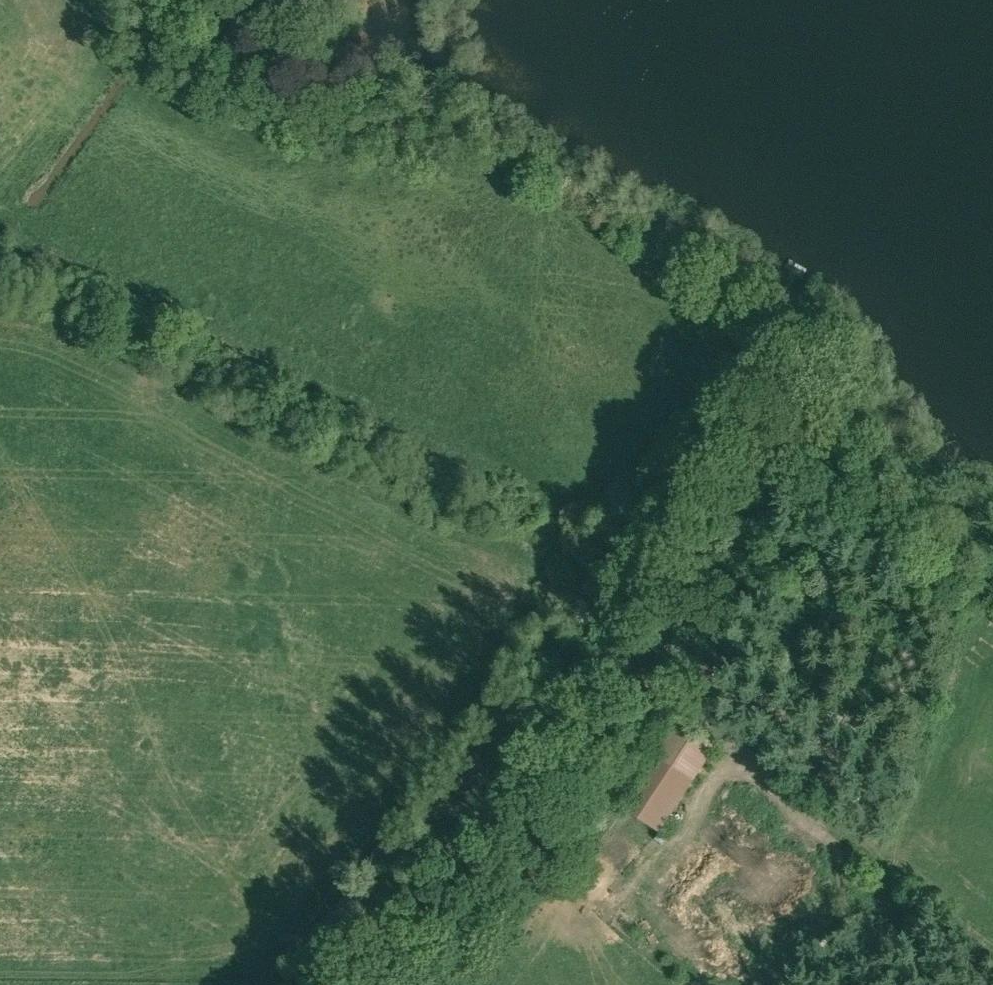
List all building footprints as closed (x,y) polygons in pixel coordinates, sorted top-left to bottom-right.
[(720,753),(676,720),(616,800),(660,833),(720,753)]
